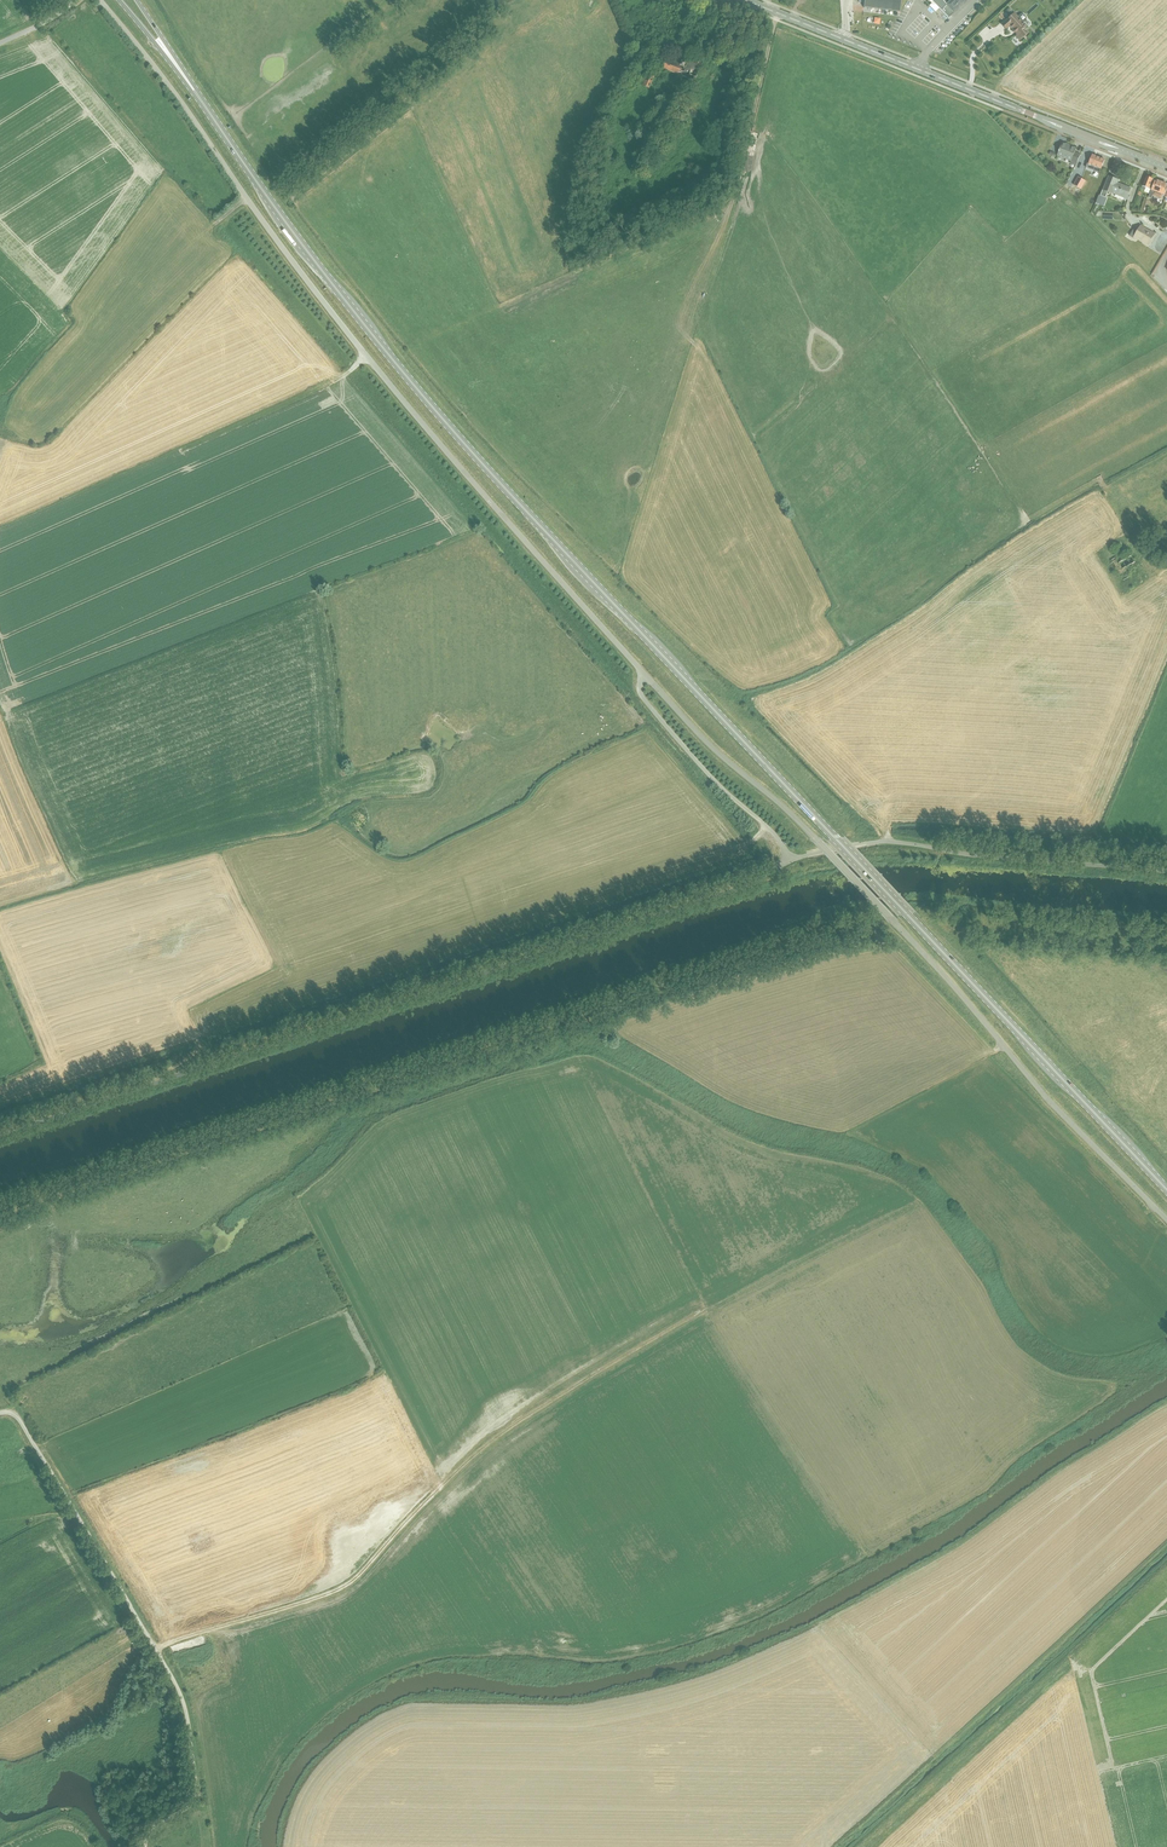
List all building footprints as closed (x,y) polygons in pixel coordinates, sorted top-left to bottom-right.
[(864,7),(900,12),(901,0),(865,0),(864,7)] [(948,18),(966,0),(931,0),(948,18)] [(1013,14),(1001,24),(1005,29),(1009,26),(1017,34),(1015,36),(1019,40),(1022,38),(1029,32),(1024,28),(1026,26),(1022,22),(1025,20),(1025,18),(1025,17),(1023,15),(1022,15),(1021,15),(1018,17),(1017,18),(1013,14)] [(635,68),(640,53),(635,51),(634,54),(632,53),(630,58),(632,58),(630,65),(634,66),(633,67),(635,68)] [(688,63),(678,60),(678,63),(671,60),(669,64),(674,65),(673,69),(691,74),(692,70),(691,70),(694,61),(689,59),(688,63)] [(652,67),(671,74),(673,69),(655,61),(652,67)] [(649,88),(656,72),(650,70),(645,80),(640,78),(639,80),(638,79),(636,83),(649,88)] [(607,120),(615,106),(610,104),(603,117),(607,120)] [(1063,142),(1057,156),(1071,161),(1070,163),(1071,164),(1076,166),(1080,154),(1075,152),(1076,149),(1068,146),(1069,145),(1063,142)] [(1089,159),(1085,167),(1099,173),(1105,160),(1092,155),(1090,160),(1089,159)] [(1118,180),(1108,176),(1101,195),(1105,197),(1108,191),(1125,198),(1124,198),(1128,200),(1130,195),(1129,194),(1131,188),(1117,183),(1118,180)] [(1149,193),(1150,189),(1149,189),(1153,179),(1146,176),(1141,189),(1145,191),(1144,192),(1149,193)] [(1078,177),(1074,185),(1081,189),(1086,181),(1078,177)] [(1156,197),(1162,182),(1157,180),(1157,182),(1155,181),(1148,197),(1151,199),(1153,195),(1156,197)] [(1156,197),(1161,198),(1162,194),(1165,195),(1166,190),(1166,186),(1166,184),(1162,182),(1156,197)] [(1099,195),(1096,202),(1104,205),(1106,198),(1105,197),(1101,195),(1099,195)] [(1148,245),(1155,234),(1141,225),(1138,230),(1134,228),(1129,236),(1133,238),(1134,237),(1148,245)]
